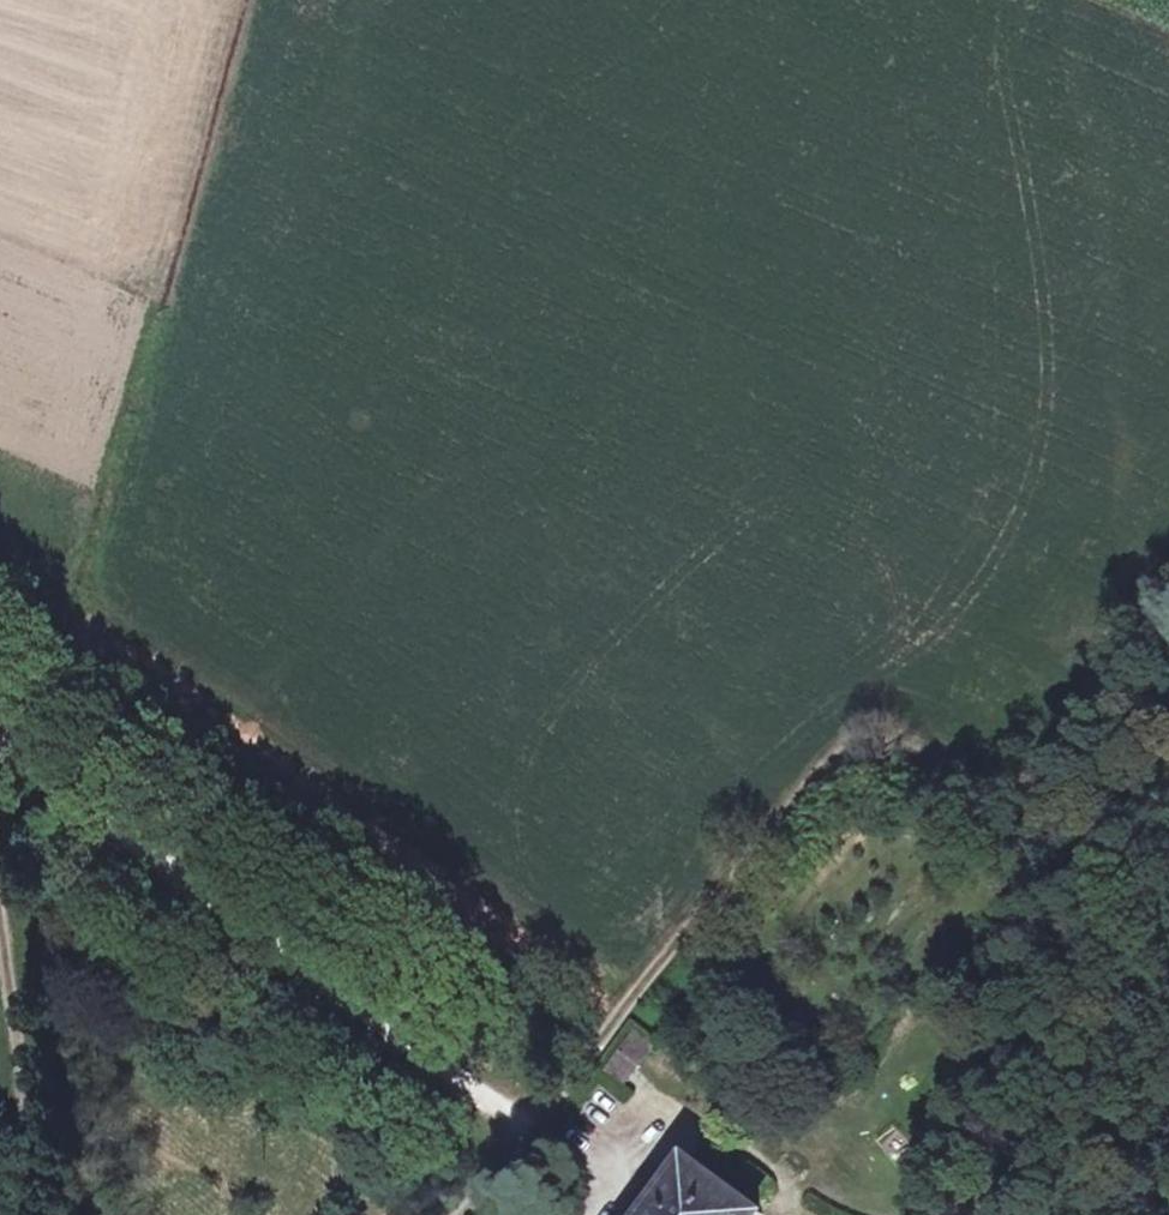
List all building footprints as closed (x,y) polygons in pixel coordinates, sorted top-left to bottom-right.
[(636,1079),(661,1049),(643,1033),(616,1063),(636,1079)] [(632,1214),(768,1214),(769,1213),(694,1158),(673,1185),(662,1177),(632,1214)]
